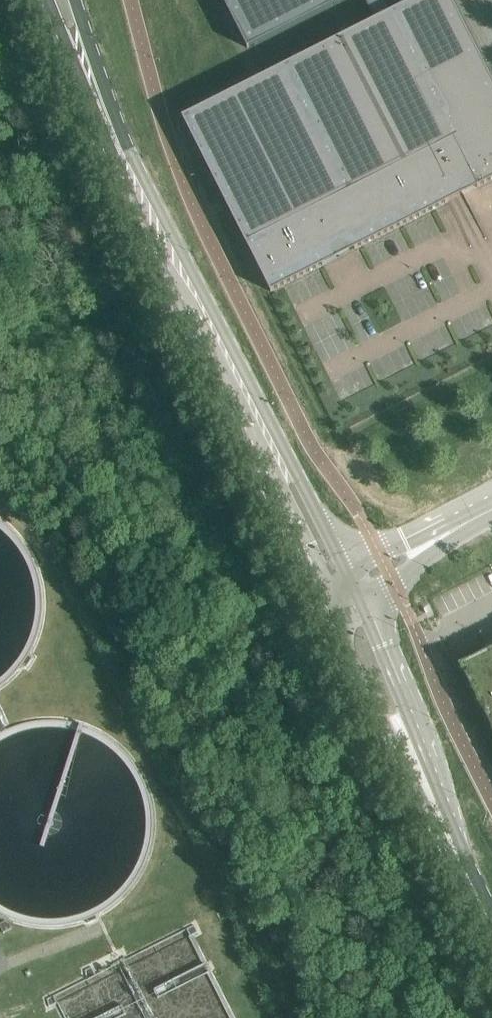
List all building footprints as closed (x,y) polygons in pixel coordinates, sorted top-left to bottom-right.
[(448,202),(444,192),(459,184),(472,177),(477,187),(491,180),(491,79),(452,0),(412,0),(389,12),(384,0),(366,0),(375,19),(269,72),(182,116),(271,291),(326,264),(321,254),(350,240),(355,249),(448,202)] [(247,47),(254,44),(341,0),(224,0),(247,47)] [(487,646),(455,662),(491,735),(491,644),(487,646)]
